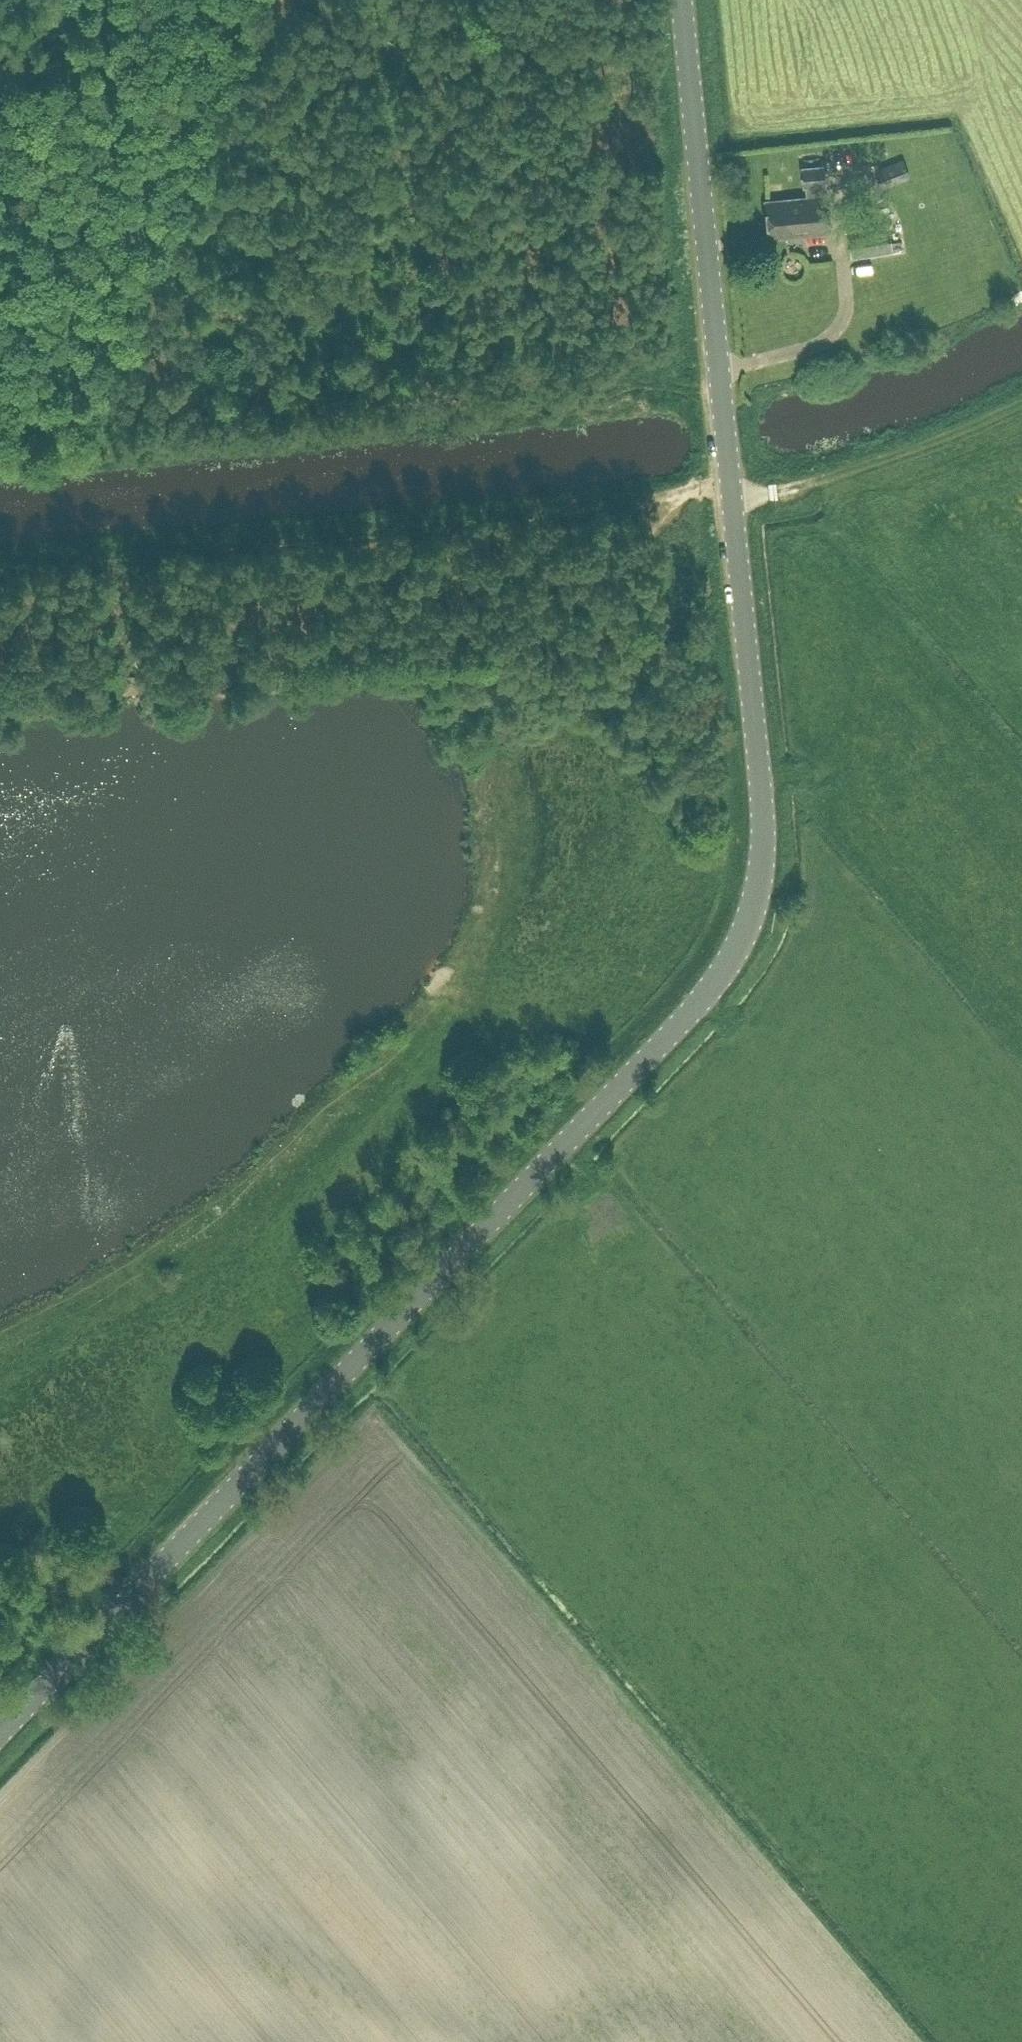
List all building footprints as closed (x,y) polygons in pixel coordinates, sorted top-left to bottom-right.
[(874,170),(880,186),(908,176),(902,160),(874,170)] [(765,201),(769,237),(788,235),(787,234),(829,230),(825,195),(824,196),(821,166),(802,168),(803,184),(806,184),(807,197),(785,200),(785,199),(765,201)] [(851,257),(891,250),(886,222),(846,229),(851,257)]
